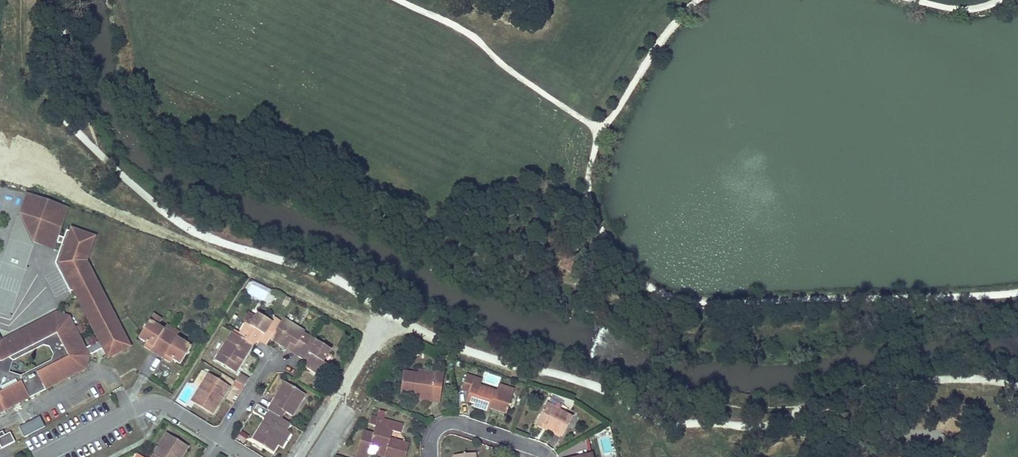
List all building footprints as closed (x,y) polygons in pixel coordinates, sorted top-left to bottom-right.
[(27,193),(20,213),(34,243),(54,251),(57,242),(59,237),(69,208),(27,193)] [(84,369),(88,356),(103,349),(108,358),(129,347),(116,321),(87,265),(84,266),(82,262),(84,257),(87,259),(94,238),(72,230),(71,232),(67,231),(64,238),(59,237),(57,242),(62,244),(55,263),(70,293),(74,291),(100,342),(85,350),(68,317),(56,313),(0,342),(0,341),(0,412),(84,369)] [(246,323),(238,335),(252,344),(256,338),(260,332),(263,334),(259,340),(261,341),(267,344),(271,338),(281,322),(273,317),(271,321),(257,313),(250,325),(246,323)] [(138,338),(146,342),(152,346),(150,349),(164,358),(166,355),(172,359),(180,364),(191,347),(176,338),(164,330),(157,326),(161,320),(152,315),(138,338)] [(281,322),(271,338),(287,348),(290,343),(295,346),(291,351),(299,356),(306,343),(300,339),(304,333),(305,331),(283,318),(281,322)] [(166,326),(164,330),(176,338),(179,333),(166,326)] [(238,335),(232,332),(215,359),(235,371),(252,344),(238,335)] [(304,333),(300,339),(306,343),(310,337),(304,333)] [(306,343),(299,356),(304,359),(308,353),(312,355),(308,361),(305,367),(319,376),(327,364),(322,361),(330,349),(310,337),(306,343)] [(290,343),(287,348),(291,351),(295,346),(290,343)] [(417,369),(416,373),(434,376),(433,384),(441,385),(442,372),(417,369)] [(399,393),(416,395),(430,397),(430,401),(439,402),(441,385),(433,384),(434,376),(416,373),(403,372),(399,393)] [(208,374),(191,401),(212,414),(229,387),(208,374)] [(465,401),(472,403),(473,402),(488,408),(505,413),(511,396),(479,385),(481,379),(465,374),(461,387),(469,390),(465,401)] [(240,376),(237,381),(244,386),(248,380),(240,376)] [(237,381),(233,387),(241,392),(244,386),(237,381)] [(272,403),(268,410),(270,411),(281,418),(284,411),(292,416),(305,394),(285,382),(275,399),(281,402),(278,407),(272,403)] [(275,399),(272,403),(278,407),(281,402),(275,399)] [(473,402),(472,403),(471,407),(474,408),(486,411),(487,412),(488,408),(473,402)] [(545,402),(535,422),(548,429),(561,437),(572,417),(545,402)] [(269,426),(263,422),(253,439),(273,452),(278,445),(286,430),(290,424),(281,418),(270,411),(265,418),(271,422),(269,426)] [(39,417),(19,428),(24,438),(45,427),(39,417)] [(380,448),(385,449),(384,452),(383,456),(386,456),(405,456),(408,444),(399,441),(398,444),(388,442),(389,438),(391,430),(400,433),(402,425),(374,417),(372,425),(374,426),(369,445),(380,448)] [(265,418),(263,422),(269,426),(271,422),(265,418)] [(548,429),(535,422),(534,425),(546,431),(548,429)] [(286,430),(278,445),(283,447),(291,433),(286,430)] [(2,449),(16,442),(10,432),(5,435),(3,431),(0,433),(0,445),(2,449)] [(153,455),(156,456),(181,456),(188,446),(166,433),(153,455)]
